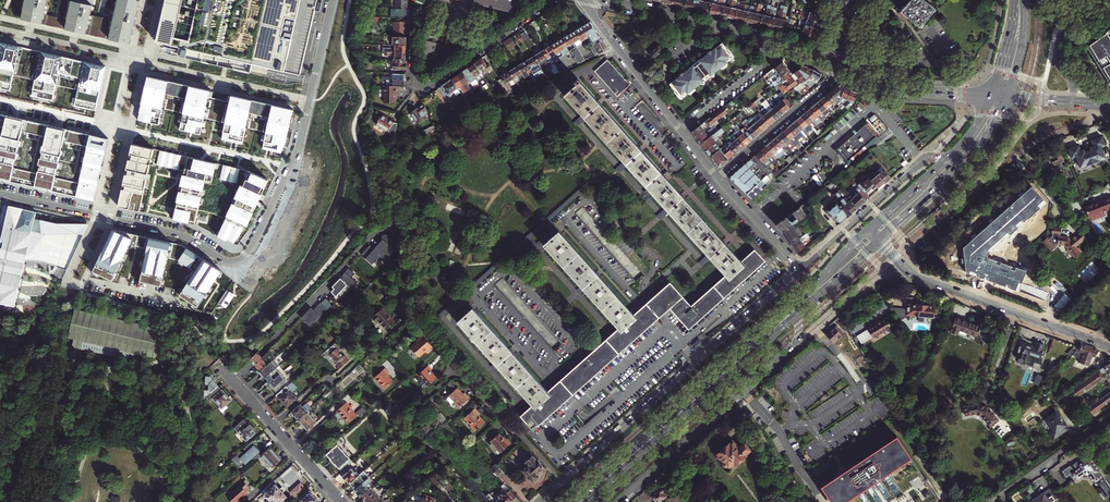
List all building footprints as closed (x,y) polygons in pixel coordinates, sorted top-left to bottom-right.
[(20,19),(65,29),(74,31),(130,44),(140,0),(118,0),(114,19),(91,14),(94,0),(69,0),(64,18),(48,15),(51,0),(25,0),(20,19)] [(173,54),(252,72),(254,65),(301,76),(318,0),(167,0),(157,42),(175,46),(173,54)] [(397,10),(409,10),(409,4),(409,0),(397,0),(397,10)] [(515,12),(516,8),(520,9),(520,8),(519,8),(520,4),(520,3),(518,2),(518,1),(530,4),(531,0),(461,0),(515,12)] [(691,9),(693,0),(687,0),(685,8),(691,9)] [(698,10),(700,1),(697,0),(693,0),(691,9),(698,10)] [(704,12),(707,0),(704,0),(703,1),(700,1),(698,10),(704,12)] [(704,12),(710,13),(713,4),(710,3),(711,0),(707,0),(704,12)] [(710,13),(712,14),(717,15),(720,0),(716,0),(715,4),(713,4),(710,13)] [(717,15),(723,16),(725,7),(722,6),(723,0),(722,0),(720,0),(717,15)] [(767,27),(774,0),(770,0),(766,16),(763,16),(761,25),(767,27)] [(767,27),(774,28),(776,18),(773,18),(775,12),(778,0),(774,0),(767,27)] [(844,6),(845,7),(846,8),(854,0),(849,0),(844,6)] [(925,0),(909,0),(900,11),(919,26),(934,8),(925,0)] [(723,16),(729,18),(733,2),(729,1),(728,7),(725,7),(723,16)] [(729,18),(735,19),(738,10),(735,9),(736,3),(733,2),(729,18)] [(735,19),(742,21),(746,5),(742,5),(741,10),(738,10),(735,19)] [(742,21),(748,22),(750,13),(748,12),(749,6),(746,5),(742,21)] [(748,22),(755,24),(758,8),(755,7),(754,13),(750,13),(748,22)] [(755,24),(761,25),(763,16),(760,15),(762,9),(758,8),(755,24)] [(774,28),(779,29),(783,14),(780,13),(779,19),(776,18),(774,28)] [(820,17),(812,14),(810,13),(810,16),(803,13),(802,17),(818,23),(820,17)] [(779,29),(787,31),(788,25),(789,21),(785,20),(787,15),(783,14),(779,29)] [(818,23),(802,17),(796,15),(795,18),(802,20),(808,22),(806,25),(816,28),(818,23)] [(405,18),(394,18),(393,37),(408,38),(408,32),(404,32),(405,18)] [(539,31),(543,29),(537,20),(534,22),(539,31)] [(601,37),(590,22),(583,27),(587,34),(590,38),(594,44),(600,54),(610,49),(602,37),(601,37)] [(816,28),(806,25),(806,27),(797,25),(796,28),(814,34),(816,28)] [(579,64),(586,61),(579,49),(585,46),(583,42),(590,38),(587,34),(583,27),(563,39),(575,57),(579,64)] [(814,34),(796,28),(794,34),(812,40),(814,34)] [(1109,80),(1109,40),(1106,32),(1102,36),(1089,45),(1109,80)] [(393,37),(393,45),(408,46),(408,38),(393,37)] [(517,45),(513,37),(509,40),(513,47),(517,45)] [(575,57),(563,39),(552,45),(558,55),(567,70),(573,67),(566,55),(567,54),(568,57),(571,55),(573,58),(575,57)] [(440,44),(441,42),(434,40),(433,43),(424,41),(423,58),(428,58),(428,55),(429,55),(432,53),(432,52),(435,53),(438,44),(440,44)] [(513,47),(509,40),(505,43),(509,50),(513,47)] [(94,114),(103,79),(106,66),(0,42),(0,92),(11,95),(11,91),(32,96),(32,100),(53,105),(54,101),(76,106),(75,110),(94,114)] [(450,53),(454,54),(456,46),(441,42),(440,44),(438,44),(435,53),(449,55),(450,53)] [(596,56),(600,54),(594,44),(590,47),(596,56)] [(679,95),(681,98),(688,93),(688,94),(701,83),(701,84),(714,73),(727,63),(727,62),(733,58),(731,55),(731,53),(729,50),(727,50),(723,44),(716,49),(715,48),(712,50),(711,51),(712,53),(708,56),(708,55),(703,58),(685,72),(685,73),(682,76),(680,75),(679,76),(676,78),(677,79),(670,84),(675,90),(675,92),(677,95),(679,95)] [(554,57),(558,55),(552,45),(544,51),(549,59),(552,63),(555,69),(558,74),(560,73),(559,71),(560,70),(556,65),(558,64),(554,57)] [(497,49),(502,56),(505,53),(501,46),(497,49)] [(645,50),(639,55),(648,65),(664,51),(660,47),(650,55),(645,50)] [(535,56),(545,72),(547,71),(548,71),(545,67),(548,66),(546,62),(549,59),(544,51),(535,56)] [(546,74),(545,72),(535,56),(527,61),(539,84),(542,82),(539,77),(546,74)] [(488,65),(483,58),(480,61),(479,60),(475,63),(483,74),(493,68),(490,63),(488,65)] [(397,59),(396,59),(395,69),(392,69),(392,74),(401,74),(401,69),(407,69),(407,59),(397,59)] [(631,85),(608,60),(595,71),(618,97),(631,85)] [(539,84),(527,61),(519,66),(527,80),(530,78),(535,85),(539,84)] [(770,79),(774,76),(786,67),(783,62),(773,70),(766,75),(770,79)] [(475,63),(469,67),(478,79),(481,78),(486,85),(490,83),(483,74),(475,63)] [(793,75),(786,80),(790,85),(806,72),(808,68),(802,65),(801,69),(793,75)] [(519,66),(511,71),(516,79),(518,82),(520,86),(521,87),(523,87),(521,83),(527,80),(519,66)] [(469,67),(463,71),(474,86),(480,82),(478,79),(469,67)] [(773,84),(781,77),(789,71),(786,67),(774,76),(776,78),(772,81),(773,82),(772,83),(773,84)] [(790,85),(786,80),(785,81),(777,87),(776,88),(774,90),(780,97),(798,82),(799,84),(811,74),(814,70),(808,68),(806,72),(790,85)] [(799,84),(795,87),(799,92),(807,84),(811,87),(815,82),(817,83),(822,75),(814,70),(811,74),(799,84)] [(474,86),(463,71),(458,75),(469,90),(470,91),(473,89),(475,90),(476,89),(474,86)] [(516,79),(511,71),(503,76),(504,77),(513,92),(515,91),(512,86),(514,85),(512,81),(516,79)] [(789,71),(781,77),(785,81),(786,80),(793,75),(789,71)] [(453,79),(459,88),(462,86),(466,92),(469,90),(458,75),(453,79)] [(262,149),(282,154),(287,144),(290,127),(295,110),(283,107),(241,97),(235,96),(234,103),(210,97),(212,91),(199,88),(158,79),(149,76),(139,120),(160,125),(164,109),(185,114),(181,130),(202,135),(206,119),(215,121),(226,123),(222,141),(243,146),(247,128),(266,132),(262,149)] [(513,92),(504,77),(500,80),(509,94),(513,92)] [(463,93),(459,88),(453,79),(440,88),(447,97),(450,95),(452,98),(455,96),(456,97),(463,93)] [(566,94),(631,168),(727,276),(692,306),(671,283),(649,302),(642,308),(634,315),(560,231),(545,245),(619,329),(557,383),(548,392),(474,308),(458,322),(532,406),(520,416),(533,430),(570,398),(656,322),(662,316),(669,310),(688,331),(765,263),(754,251),(742,262),(579,79),(573,84),(575,86),(566,94)] [(399,86),(387,86),(385,85),(385,90),(386,91),(385,103),(397,103),(397,93),(399,94),(399,86)] [(830,93),(835,98),(837,101),(839,103),(840,104),(843,97),(846,87),(842,85),(838,86),(830,93)] [(852,90),(846,87),(843,97),(840,104),(844,108),(852,90)] [(790,109),(784,102),(780,97),(774,90),(773,88),(771,90),(776,97),(775,98),(780,104),(778,105),(785,113),(790,109)] [(852,90),(844,108),(847,111),(854,105),(859,93),(852,90)] [(830,93),(825,97),(832,105),(837,101),(835,98),(830,93)] [(825,97),(820,101),(827,109),(832,105),(825,97)] [(792,98),(788,101),(793,107),(796,104),(792,98)] [(787,100),(784,102),(790,109),(793,107),(788,101),(787,100)] [(820,101),(815,105),(824,115),(829,112),(827,109),(820,101)] [(781,117),(774,109),(772,107),(771,106),(767,102),(763,105),(769,112),(776,121),(781,117)] [(753,110),(754,111),(757,109),(758,111),(760,110),(757,106),(755,103),(750,107),(753,110)] [(432,112),(426,104),(422,107),(421,106),(413,112),(421,122),(429,116),(428,116),(432,112)] [(785,113),(778,105),(774,109),(781,117),(785,113)] [(824,115),(815,105),(811,109),(821,121),(822,121),(823,120),(822,118),(825,116),(824,115)] [(728,113),(724,108),(714,115),(719,120),(727,114),(728,113)] [(821,121),(811,109),(806,113),(817,125),(821,121)] [(742,114),(747,119),(751,116),(749,113),(746,110),(742,114)] [(772,124),(765,116),(762,112),(758,116),(761,120),(768,128),(772,124)] [(769,112),(765,116),(772,124),(776,121),(769,112)] [(817,125),(806,113),(802,117),(809,125),(819,137),(823,133),(821,130),(820,129),(818,131),(815,127),(817,125)] [(12,182),(13,177),(37,183),(36,188),(54,192),(55,187),(79,192),(78,197),(94,201),(95,201),(110,139),(90,134),(0,114),(0,180),(12,182)] [(390,117),(384,114),(377,124),(389,132),(395,123),(388,119),(390,117)] [(719,120),(714,115),(707,121),(711,126),(719,120)] [(757,117),(754,119),(764,131),(768,128),(761,120),(760,121),(757,117)] [(802,117),(797,121),(809,135),(811,137),(814,141),(817,139),(806,127),(809,125),(802,117)] [(764,131),(754,119),(750,123),(753,126),(760,135),(764,131)] [(697,138),(705,131),(711,127),(711,126),(707,121),(697,129),(692,132),(697,138)] [(797,121),(792,125),(804,139),(809,135),(797,121)] [(433,132),(443,127),(440,123),(431,129),(433,132)] [(878,137),(865,123),(839,146),(840,147),(836,150),(846,162),(850,159),(851,160),(878,137)] [(804,139),(792,125),(788,129),(800,143),(804,139)] [(701,145),(720,131),(718,129),(716,126),(707,133),(705,131),(697,138),(701,145)] [(752,142),(740,128),(738,126),(735,128),(739,132),(742,136),(739,138),(747,147),(752,142)] [(740,128),(752,142),(756,138),(749,130),(748,128),(746,130),(742,126),(740,128)] [(753,126),(749,130),(756,138),(760,135),(753,126)] [(706,151),(719,140),(718,138),(725,132),(723,130),(722,129),(720,131),(701,145),(702,145),(706,151)] [(800,143),(788,129),(783,132),(794,145),(795,147),(798,145),(800,143)] [(718,138),(719,140),(727,134),(726,133),(725,132),(718,138)] [(794,145),(783,132),(779,136),(786,144),(791,150),(795,147),(794,145)] [(833,136),(830,134),(824,139),(827,142),(833,136)] [(742,151),(747,147),(739,138),(737,140),(733,136),(731,138),(742,151)] [(774,140),(785,152),(788,150),(784,146),(786,144),(779,136),(774,140)] [(1080,167),(1104,157),(1100,146),(1105,144),(1101,136),(1091,140),(1093,146),(1090,147),(1091,149),(1084,152),(1084,149),(1081,151),(1078,145),(1068,149),(1071,158),(1076,156),(1080,167)] [(742,151),(731,138),(728,140),(730,142),(727,144),(732,150),(736,155),(742,151)] [(774,140),(770,144),(780,155),(783,152),(784,153),(785,152),(774,140)] [(706,151),(711,157),(724,147),(719,141),(706,151)] [(197,209),(222,215),(219,236),(235,243),(249,224),(270,180),(250,170),(134,144),(120,207),(141,212),(152,163),(173,167),(162,216),(194,224),(197,209)] [(711,157),(716,163),(732,150),(727,144),(724,147),(711,157)] [(770,144),(765,147),(777,160),(781,157),(780,155),(770,144)] [(777,160),(765,147),(761,151),(772,165),(777,160)] [(722,167),(736,155),(732,150),(716,163),(718,166),(719,167),(722,167)] [(772,165),(761,151),(755,156),(766,168),(769,165),(771,168),(773,166),(772,165)] [(1060,152),(1047,158),(1049,164),(1052,163),(1053,165),(1051,167),(1063,177),(1068,174),(1065,165),(1063,166),(1062,164),(1064,163),(1060,152)] [(753,199),(754,199),(763,190),(760,187),(765,182),(768,185),(774,178),(772,175),(766,168),(755,156),(751,160),(756,166),(761,171),(764,174),(766,178),(763,180),(761,182),(748,193),(753,199)] [(748,172),(751,170),(753,168),(756,166),(751,160),(731,176),(731,179),(735,183),(748,172)] [(615,168),(617,172),(624,168),(622,164),(615,168)] [(753,168),(757,174),(761,171),(756,166),(753,168)] [(876,172),(878,174),(886,183),(892,178),(882,166),(876,172)] [(748,172),(735,183),(738,186),(740,184),(743,186),(753,177),(748,172)] [(873,176),(871,178),(877,186),(880,189),(886,183),(878,174),(875,178),(873,176)] [(753,177),(743,186),(741,188),(744,191),(758,179),(755,176),(753,177)] [(862,190),(865,194),(872,188),(873,189),(877,186),(871,178),(870,178),(862,185),(863,186),(860,188),(862,190)] [(758,179),(744,191),(747,194),(748,193),(761,182),(758,179)] [(1019,291),(1026,271),(986,257),(990,248),(1007,232),(1009,234),(1017,227),(1016,225),(1021,220),(1023,222),(1040,207),(1038,205),(1044,200),(1031,186),(963,248),(965,272),(1019,291)] [(849,192),(846,194),(858,208),(869,198),(865,194),(862,190),(855,195),(854,193),(852,195),(849,192)] [(836,194),(841,199),(853,213),(858,208),(846,194),(843,191),(840,194),(838,192),(836,194)] [(1109,207),(1109,196),(1097,201),(1098,203),(1094,205),(1093,203),(1086,206),(1087,208),(1085,208),(1087,214),(1089,213),(1090,215),(1091,219),(1105,214),(1104,210),(1109,207)] [(853,213),(841,199),(829,210),(838,221),(841,221),(846,216),(848,217),(853,213)] [(796,209),(777,222),(775,223),(783,232),(783,231),(796,223),(812,212),(805,204),(796,209)] [(10,205),(0,242),(0,314),(15,318),(27,259),(69,269),(88,228),(33,223),(36,211),(10,205)] [(783,231),(792,244),(805,236),(802,233),(796,223),(783,231)] [(113,228),(93,271),(113,280),(129,247),(147,251),(140,282),(162,286),(168,258),(178,260),(194,270),(177,295),(197,309),(223,271),(184,246),(132,235),(133,232),(113,228)] [(1076,258),(1083,252),(1079,248),(1078,249),(1077,247),(1087,238),(1082,232),(1076,237),(1075,236),(1073,238),(1073,239),(1071,241),(1069,238),(1061,238),(1062,228),(1052,228),(1052,236),(1053,236),(1053,237),(1050,240),(1049,238),(1043,243),(1051,252),(1057,247),(1055,245),(1056,245),(1065,245),(1068,249),(1067,250),(1071,254),(1072,253),(1076,258)] [(370,245),(361,254),(366,259),(368,256),(378,265),(384,257),(383,257),(386,254),(389,257),(395,250),(392,248),(394,246),(390,233),(382,236),(383,239),(374,249),(370,245)] [(792,244),(795,248),(804,243),(811,238),(808,234),(807,235),(805,236),(792,244)] [(795,248),(798,253),(806,247),(804,243),(795,248)] [(702,266),(707,261),(703,257),(698,262),(702,266)] [(342,275),(342,276),(332,286),(331,287),(331,288),(331,289),(331,290),(331,291),(335,295),(340,290),(343,293),(352,285),(353,286),(357,282),(346,271),(342,275)] [(397,286),(393,290),(397,295),(401,291),(397,286)] [(328,310),(320,302),(313,310),(309,310),(301,318),(310,326),(323,312),(324,313),(328,310)] [(935,308),(936,306),(915,305),(909,305),(908,315),(920,316),(919,318),(925,318),(926,316),(935,317),(935,314),(941,314),(941,308),(935,308)] [(71,311),(51,307),(50,314),(70,318),(71,311)] [(381,307),(371,316),(375,322),(377,320),(385,328),(394,320),(390,316),(389,317),(387,314),(387,313),(381,307)] [(76,309),(70,334),(103,344),(111,317),(87,311),(76,309)] [(841,314),(834,320),(838,324),(841,322),(844,319),(841,314)] [(111,317),(103,344),(128,351),(156,358),(163,329),(111,317)] [(869,329),(858,336),(863,343),(871,338),(871,337),(873,336),(875,338),(892,327),(887,318),(874,326),(873,325),(868,327),(869,329)] [(957,318),(951,333),(958,335),(960,330),(978,337),(982,327),(957,318)] [(844,319),(841,322),(846,331),(850,329),(844,319)] [(837,325),(827,334),(834,342),(844,333),(837,325)] [(399,329),(394,333),(395,335),(392,339),(397,345),(404,339),(401,336),(403,334),(399,329)] [(103,344),(70,334),(69,338),(128,351),(103,344)] [(433,347),(423,336),(418,341),(418,342),(412,349),(420,357),(427,351),(428,352),(433,347)] [(341,337),(324,352),(327,356),(329,355),(335,362),(334,363),(339,369),(348,360),(344,355),(343,356),(338,351),(346,343),(341,337)] [(1041,359),(1044,350),(1043,349),(1045,345),(1037,342),(1035,347),(1028,345),(1028,344),(1021,342),(1016,357),(1027,361),(1029,354),(1041,359)] [(1082,344),(1075,353),(1070,358),(1064,365),(1068,366),(1076,357),(1079,358),(1077,362),(1084,364),(1090,347),(1082,344)] [(1090,347),(1084,364),(1088,366),(1092,357),(1095,357),(1098,350),(1090,347)] [(1070,358),(1075,353),(1071,349),(1067,355),(1070,358)] [(251,362),(260,371),(275,357),(268,350),(261,358),(258,354),(256,352),(249,359),(251,362)] [(260,371),(265,377),(280,364),(283,361),(277,355),(275,357),(260,371)] [(1077,398),(1105,378),(1103,374),(1107,371),(1109,376),(1109,363),(1072,390),(1077,398)] [(280,364),(265,377),(270,383),(269,384),(276,392),(288,381),(288,380),(292,377),(280,364)] [(427,365),(417,374),(428,386),(436,378),(429,370),(431,369),(427,365)] [(384,368),(373,378),(377,381),(377,380),(384,388),(392,380),(386,374),(388,372),(384,368)] [(208,386),(207,397),(218,387),(212,380),(214,378),(212,376),(210,378),(208,386)] [(292,382),(291,381),(276,395),(279,399),(280,398),(287,405),(288,405),(289,405),(291,404),(290,402),(293,400),(294,401),(295,400),(295,398),(296,397),(291,391),(297,385),(293,381),(292,382)] [(218,387),(207,397),(207,398),(209,401),(212,399),(221,408),(219,410),(222,413),(227,408),(225,405),(230,401),(218,387)] [(457,388),(449,395),(454,401),(453,402),(459,408),(470,398),(465,392),(463,394),(457,388)] [(1078,399),(1077,398),(1072,390),(1063,396),(1069,405),(1078,399)] [(1109,402),(1109,392),(1091,406),(1085,399),(1080,402),(1086,410),(1088,408),(1092,414),(1109,402)] [(354,409),(347,402),(337,411),(348,423),(357,415),(352,410),(354,409)] [(298,420),(307,412),(300,404),(291,412),(298,420)] [(395,411),(390,405),(386,408),(387,409),(385,411),(389,415),(391,413),(392,414),(395,411)] [(990,427),(998,421),(988,408),(978,405),(964,407),(966,416),(976,415),(982,416),(990,427)] [(356,412),(360,417),(366,413),(362,407),(356,412)] [(481,415),(475,408),(464,418),(471,426),(470,427),(475,432),(485,423),(479,416),(481,415)] [(1060,417),(1056,411),(1045,419),(1052,429),(1055,433),(1051,436),(1054,440),(1069,429),(1063,421),(1061,422),(1058,418),(1060,417)] [(316,422),(307,412),(298,420),(307,430),(316,422)] [(441,412),(439,414),(445,421),(447,419),(441,412)] [(253,428),(244,418),(234,427),(247,442),(252,437),(254,437),(255,436),(255,434),(251,430),(253,428)] [(505,441),(499,433),(490,441),(500,453),(511,444),(507,439),(505,441)] [(938,496),(898,435),(824,485),(835,501),(930,501),(938,496)] [(427,437),(424,439),(435,451),(437,448),(427,437)] [(262,455),(265,453),(262,449),(260,451),(257,446),(255,448),(254,446),(256,444),(253,441),(244,449),(247,453),(244,456),(240,452),(231,460),(238,462),(241,459),(246,464),(252,459),(255,460),(257,458),(258,459),(262,455)] [(728,466),(730,468),(736,462),(737,464),(746,455),(745,454),(751,449),(744,442),(740,446),(737,442),(736,443),(733,441),(718,455),(725,462),(724,464),(726,466),(728,466)] [(329,447),(331,450),(327,454),(340,468),(350,458),(335,442),(329,447)] [(281,460),(270,448),(265,453),(262,455),(273,467),(281,460)] [(537,475),(540,472),(544,469),(541,465),(542,463),(538,459),(537,460),(532,456),(525,462),(527,464),(521,469),(525,473),(524,474),(527,477),(528,476),(534,482),(535,481),(536,482),(539,480),(539,478),(540,477),(537,475)] [(1090,458),(1083,463),(1079,465),(1078,463),(1071,467),(1075,472),(1072,474),(1073,475),(1076,480),(1079,480),(1082,477),(1082,476),(1085,474),(1089,475),(1095,483),(1097,481),(1103,491),(1102,492),(1107,499),(1109,497),(1109,485),(1100,471),(1090,458)] [(496,464),(491,468),(498,476),(503,471),(496,464)] [(347,480),(350,483),(361,474),(354,466),(351,469),(350,468),(346,471),(347,472),(343,476),(344,477),(342,478),(345,481),(347,480)] [(1075,472),(1071,467),(1063,473),(1067,478),(1073,475),(1072,474),(1075,472)] [(361,474),(350,483),(352,486),(351,487),(354,491),(368,478),(370,476),(367,474),(366,475),(363,472),(361,474)] [(431,480),(436,486),(441,483),(435,476),(431,480)] [(374,484),(368,478),(354,491),(357,495),(359,493),(361,496),(370,488),(374,484)] [(265,489),(268,493),(264,496),(269,501),(281,501),(289,495),(286,492),(288,490),(285,486),(283,488),(275,479),(265,489)] [(244,482),(227,497),(231,501),(238,501),(243,498),(242,497),(248,493),(246,492),(250,488),(244,482)] [(668,489),(673,494),(678,490),(673,484),(668,489)] [(1053,484),(1044,491),(1048,497),(1052,495),(1055,499),(1061,495),(1053,484)] [(652,496),(657,501),(658,501),(665,496),(662,493),(667,488),(664,485),(652,496)] [(517,497),(508,486),(494,498),(489,493),(487,494),(494,501),(511,501),(517,497)] [(367,501),(378,501),(381,499),(370,488),(361,496),(367,501)] [(1025,501),(1051,501),(1055,499),(1052,495),(1048,497),(1044,491),(1038,495),(1033,499),(1028,493),(1025,495),(1028,500),(1025,501)] [(313,495),(314,494),(312,492),(311,493),(310,492),(299,501),(320,501),(313,495)]
